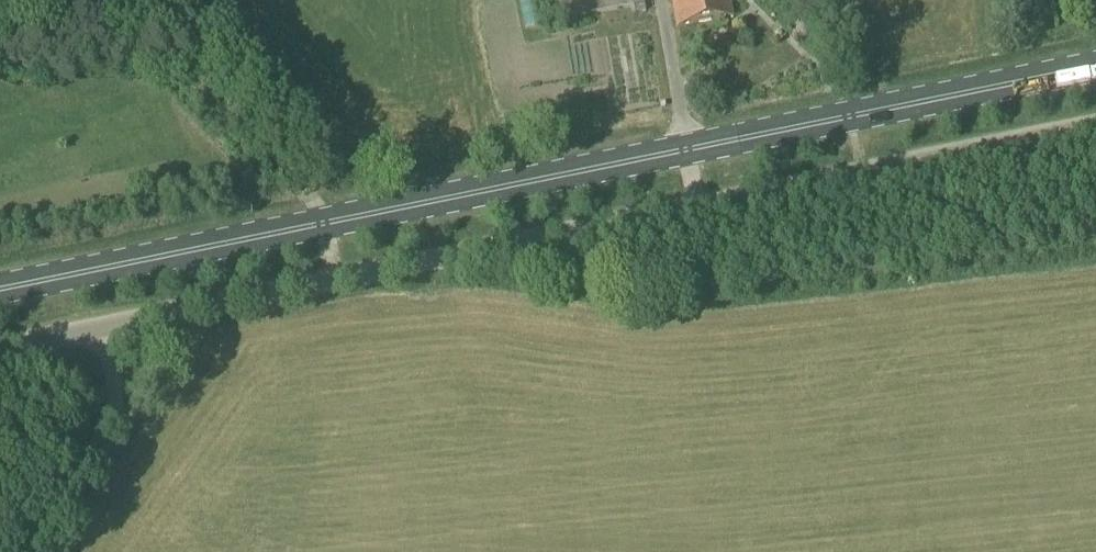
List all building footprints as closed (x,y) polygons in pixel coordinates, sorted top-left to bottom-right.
[(643,0),(560,0),(563,21),(632,8),(634,14),(645,12),(643,0)] [(731,18),(727,0),(672,0),(677,28),(731,18)]
